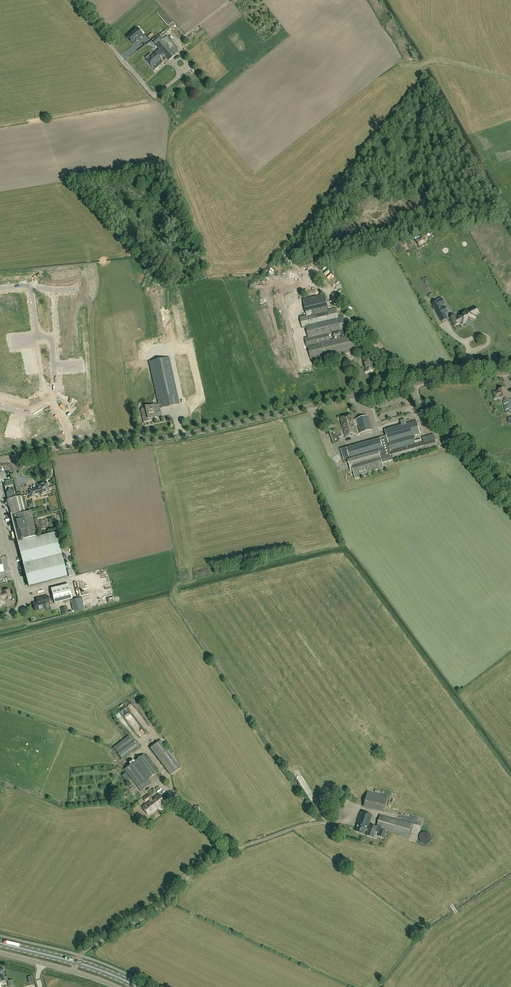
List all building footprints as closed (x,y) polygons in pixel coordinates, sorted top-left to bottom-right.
[(132,45),(141,37),(135,30),(126,38),(132,45)] [(160,50),(156,53),(159,56),(163,53),(169,61),(175,55),(179,51),(166,37),(156,46),(160,50)] [(146,60),(153,68),(162,59),(159,56),(156,53),(155,52),(146,60)] [(89,283),(88,271),(81,271),(82,284),(86,284),(86,290),(94,289),(93,283),(89,283)] [(68,274),(59,274),(60,283),(72,282),(72,277),(74,277),(76,277),(76,272),(74,272),(67,272),(68,274)] [(19,296),(14,297),(14,301),(15,305),(16,308),(23,307),(22,305),(27,304),(25,292),(19,293),(19,296)] [(7,299),(3,300),(4,307),(15,305),(14,301),(13,294),(7,295),(7,299)] [(61,301),(57,301),(58,308),(66,307),(66,304),(73,303),(73,295),(60,296),(61,301)] [(307,346),(308,346),(311,359),(357,349),(354,335),(347,336),(345,331),(346,331),(343,316),(338,317),(336,309),(328,310),(325,295),(303,299),(307,315),(300,317),(302,326),(305,325),(308,337),(305,338),(307,346)] [(437,300),(432,303),(442,321),(447,319),(441,306),(445,304),(442,298),(438,301),(437,300)] [(454,315),(451,317),(455,326),(459,324),(458,323),(462,321),(463,324),(467,322),(468,323),(473,321),(473,320),(473,319),(475,318),(474,315),(478,313),(476,307),(468,312),(464,314),(459,316),(460,317),(456,319),(454,315)] [(20,313),(14,314),(16,324),(28,322),(27,315),(21,316),(20,313)] [(17,330),(13,330),(14,334),(20,333),(20,330),(29,328),(28,322),(16,324),(17,330)] [(470,335),(462,339),(465,345),(472,341),(470,335)] [(61,348),(60,348),(60,351),(73,351),(73,345),(75,344),(74,341),(67,341),(67,345),(61,345),(61,348)] [(473,354),(478,349),(473,343),(467,347),(473,354)] [(482,355),(489,349),(486,346),(479,352),(482,355)] [(73,351),(60,351),(60,355),(61,355),(61,358),(68,357),(68,360),(78,360),(78,356),(74,357),(73,351)] [(366,368),(367,372),(375,370),(373,359),(371,360),(370,355),(363,357),(365,368),(366,368)] [(149,361),(158,404),(159,407),(159,408),(180,403),(169,357),(149,361)] [(507,392),(506,388),(504,389),(504,388),(498,390),(493,391),(495,398),(500,397),(501,398),(503,398),(504,401),(503,401),(506,414),(510,412),(510,399),(509,400),(507,392)] [(155,408),(159,407),(158,404),(155,405),(155,404),(145,406),(145,408),(141,409),(144,422),(152,420),(152,418),(157,417),(155,408)] [(372,430),(369,420),(368,416),(353,420),(352,415),(340,418),(345,437),(357,434),(355,426),(358,425),(360,433),(372,430)] [(385,429),(387,436),(340,449),(344,463),(348,462),(351,471),(353,471),(355,478),(384,470),(382,464),(437,448),(433,433),(422,437),(424,441),(415,443),(413,435),(420,433),(416,420),(385,429)] [(31,497),(49,492),(47,483),(42,484),(37,485),(37,486),(38,488),(29,490),(31,497)] [(67,577),(56,532),(64,531),(58,506),(31,512),(26,513),(22,496),(16,497),(16,496),(15,495),(16,495),(14,493),(15,491),(14,489),(11,490),(9,489),(9,488),(6,493),(8,499),(7,499),(7,500),(6,500),(8,508),(9,508),(11,517),(17,540),(21,558),(23,570),(24,570),(28,586),(67,577)] [(68,584),(51,589),(55,604),(72,599),(68,584)] [(10,596),(8,590),(3,591),(3,592),(1,593),(0,591),(0,605),(1,605),(2,604),(4,603),(3,601),(7,600),(7,601),(10,600),(10,599),(11,599),(10,596)] [(50,603),(48,596),(41,598),(37,599),(37,602),(38,603),(34,604),(35,611),(46,608),(45,604),(50,603)] [(81,598),(71,600),(74,612),(84,609),(81,598)] [(122,759),(138,747),(129,736),(113,748),(122,759)] [(160,740),(151,748),(171,775),(181,767),(160,740)] [(124,769),(138,787),(141,791),(152,784),(148,779),(157,772),(143,755),(124,769)] [(131,779),(126,773),(122,776),(127,782),(131,779)] [(345,796),(340,790),(328,800),(334,806),(345,796)] [(364,806),(385,811),(388,796),(368,792),(364,806)] [(158,794),(151,799),(148,795),(143,799),(145,801),(148,799),(149,800),(141,806),(148,815),(165,802),(158,794)] [(365,831),(366,831),(367,828),(372,815),(362,812),(358,823),(359,823),(356,832),(364,834),(365,831)] [(380,815),(377,827),(408,836),(411,824),(380,815)] [(381,830),(381,829),(377,827),(370,825),(369,829),(367,828),(366,831),(368,832),(367,835),(374,838),(376,832),(380,833),(378,836),(384,838),(386,832),(381,830)] [(421,843),(422,843),(423,844),(424,844),(425,844),(426,844),(427,844),(428,843),(429,842),(430,841),(431,840),(431,839),(431,838),(431,837),(431,836),(430,835),(430,834),(429,833),(428,833),(427,832),(426,832),(425,832),(424,832),(423,832),(422,833),(421,833),(420,834),(419,835),(419,836),(419,838),(419,839),(419,840),(420,841),(420,842),(421,843)] [(8,981),(7,977),(5,977),(3,968),(0,969),(0,982),(8,981)]
